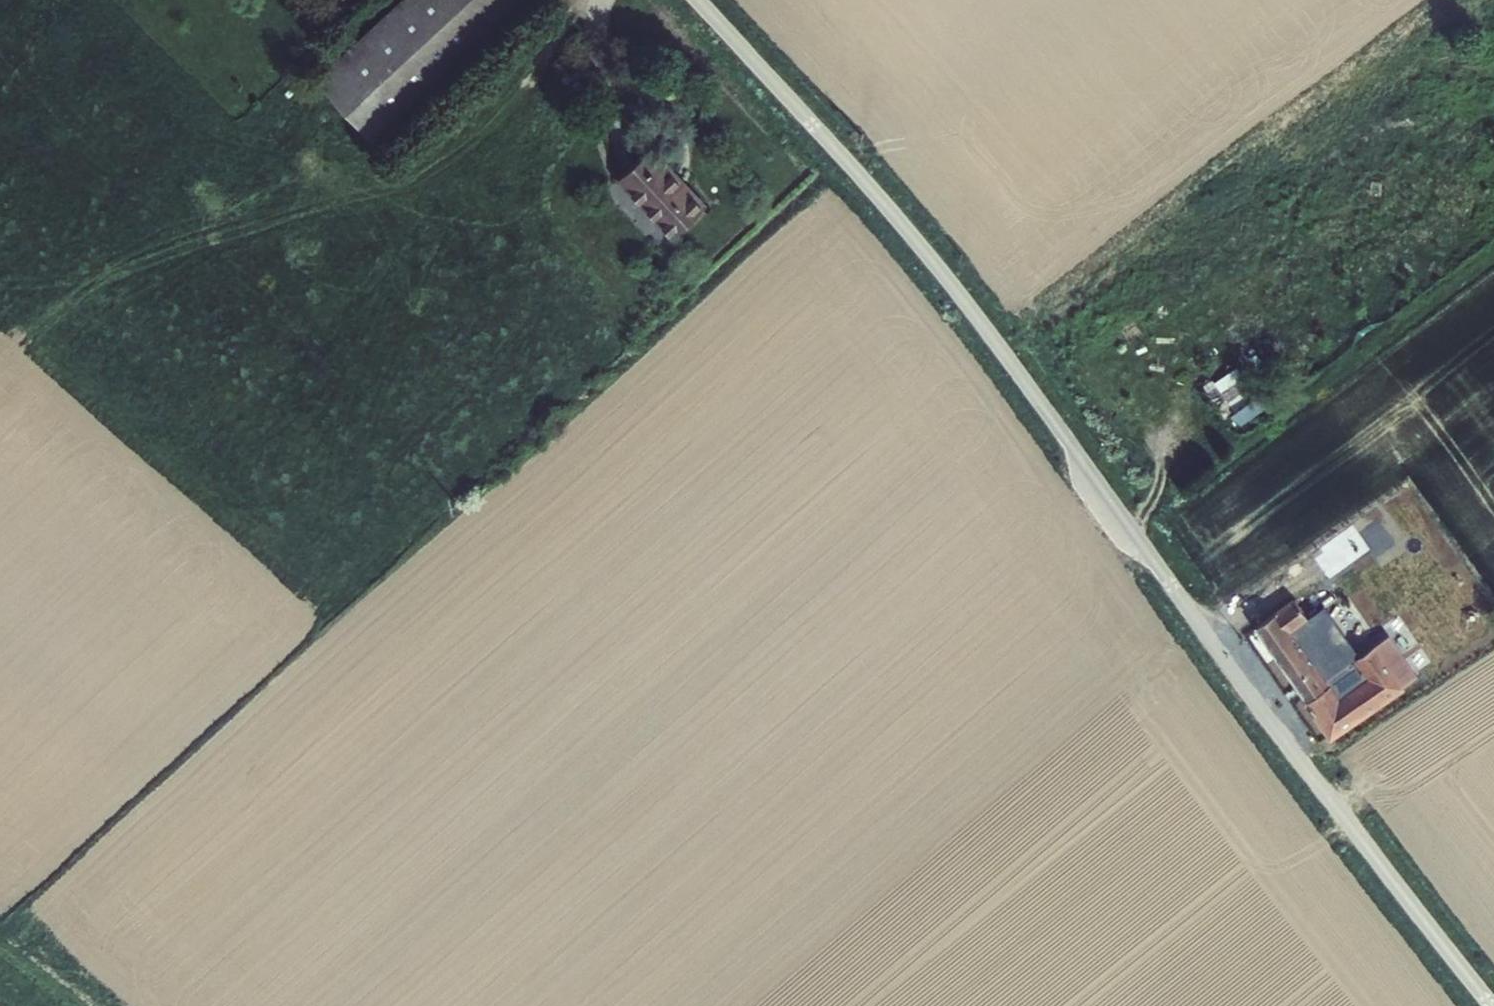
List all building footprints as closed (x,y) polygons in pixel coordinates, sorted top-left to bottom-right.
[(319,73),(380,138),(532,0),(399,0),(319,73)] [(653,144),(616,178),(672,238),(707,204),(653,144)] [(1215,382),(1233,410),(1259,393),(1239,365),(1215,382)] [(1259,393),(1233,410),(1234,413),(1240,421),(1241,422),(1269,403),(1261,391),(1259,393)] [(1237,424),(1240,421),(1234,413),(1231,415),(1237,424)] [(1266,616),(1254,625),(1314,712),(1312,713),(1330,739),(1404,687),(1402,686),(1417,675),(1388,634),(1359,654),(1355,657),(1367,676),(1339,695),(1292,629),(1308,617),(1307,616),(1292,596),(1265,614),(1266,616)] [(1324,604),(1307,616),(1308,617),(1292,629),(1339,695),(1367,676),(1355,657),(1359,654),(1324,604)]
